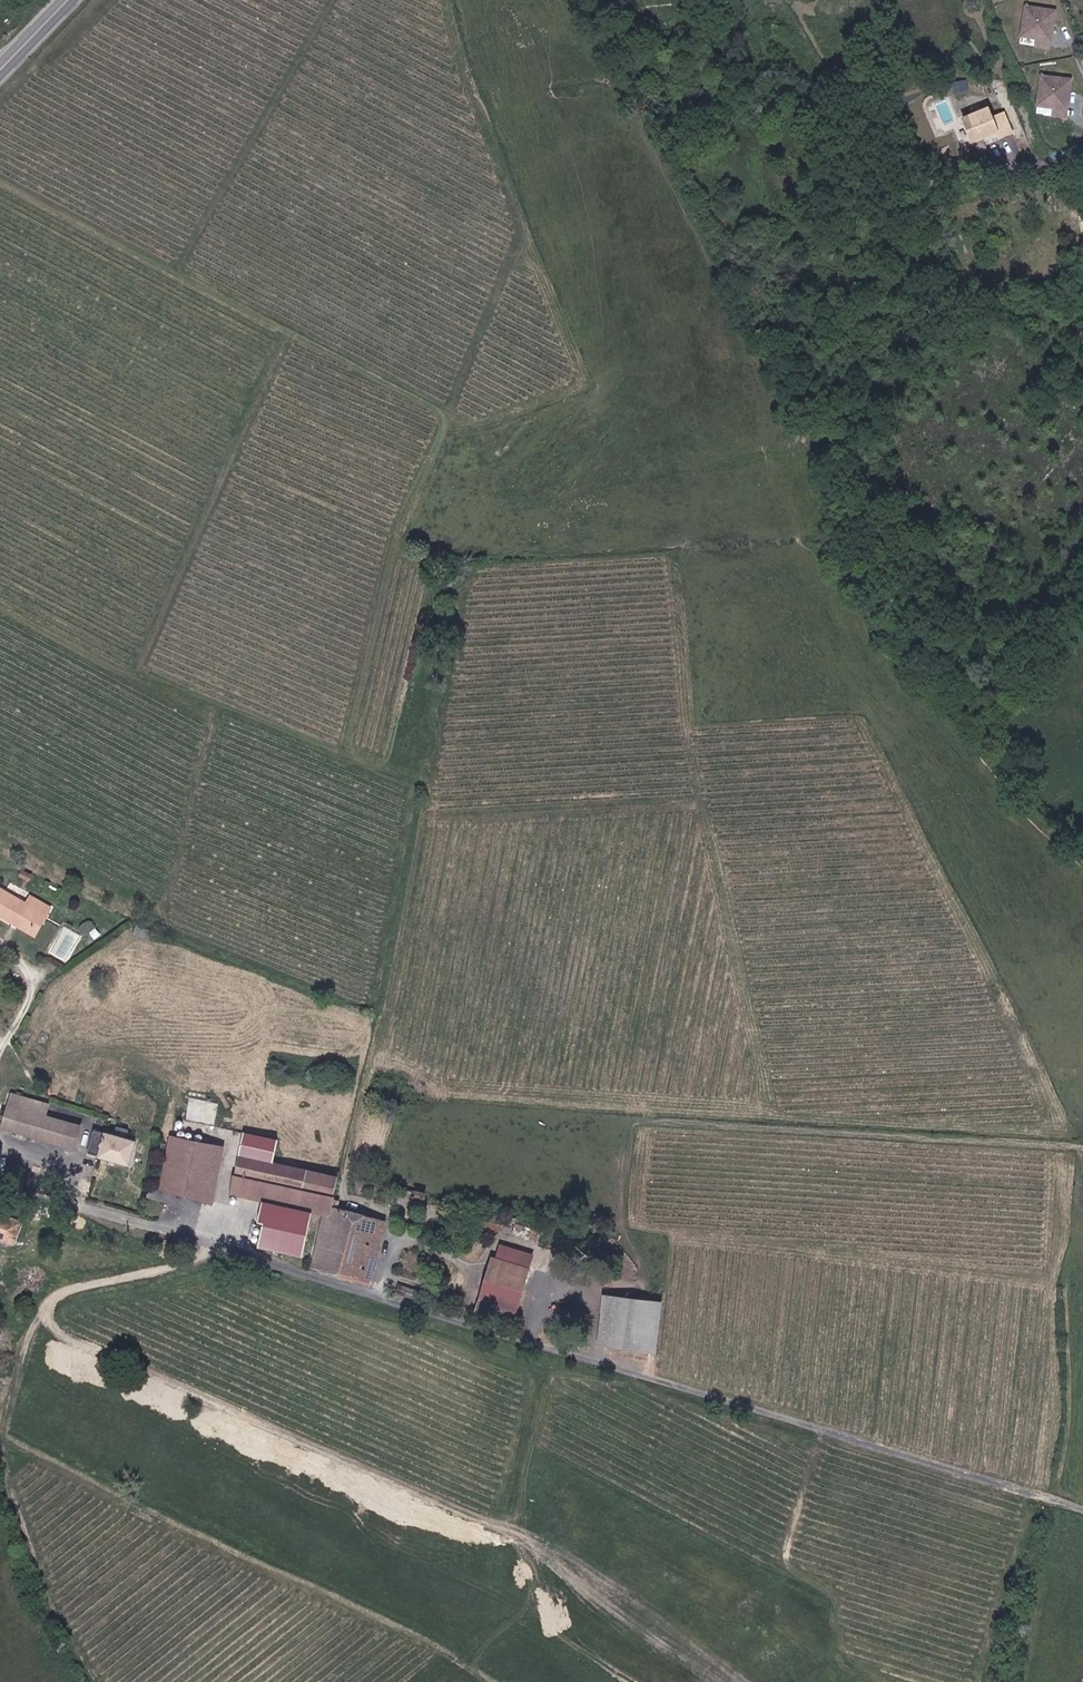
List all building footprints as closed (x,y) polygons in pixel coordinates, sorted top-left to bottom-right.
[(1058,8),(1028,3),(1022,33),(1052,38),(1058,8)] [(1072,79),(1041,75),(1037,106),(1068,110),(1072,79)] [(989,106),(964,117),(974,139),(998,128),(1002,135),(1013,130),(1005,112),(993,117),(989,106)] [(0,885),(0,912),(14,921),(17,917),(35,928),(45,910),(49,913),(54,906),(32,893),(27,901),(0,885)] [(45,1122),(49,1105),(6,1093),(2,1111),(0,1119),(0,1133),(72,1150),(77,1129),(45,1122)] [(111,1132),(93,1128),(88,1153),(103,1156),(102,1161),(126,1166),(132,1136),(123,1134),(125,1124),(113,1122),(111,1132)] [(206,1198),(220,1146),(171,1133),(158,1185),(206,1198)] [(248,1139),(243,1159),(276,1169),(281,1147),(248,1139)] [(326,1225),(333,1200),(310,1195),(313,1179),(285,1171),(276,1169),(243,1159),(233,1197),(322,1224),(326,1225)] [(83,1164),(81,1173),(105,1179),(107,1169),(83,1164)] [(326,1225),(322,1224),(313,1268),(371,1283),(384,1225),(336,1215),(339,1202),(333,1200),(326,1225)] [(0,1216),(0,1239),(13,1242),(18,1220),(0,1216)] [(503,1219),(487,1217),(485,1228),(501,1231),(503,1219)] [(298,1232),(253,1220),(247,1243),(293,1255),(298,1232)] [(543,1229),(520,1223),(517,1241),(539,1246),(543,1229)] [(491,1252),(486,1269),(477,1297),(473,1310),(486,1314),(512,1320),(515,1307),(522,1279),(527,1261),(530,1251),(499,1243),(496,1254),(491,1252)] [(660,1302),(605,1295),(599,1342),(654,1349),(660,1302)]
